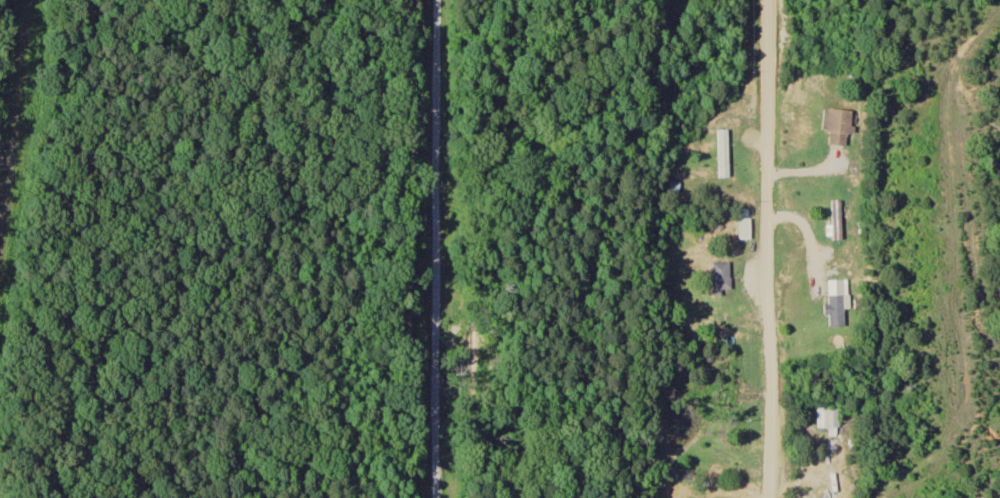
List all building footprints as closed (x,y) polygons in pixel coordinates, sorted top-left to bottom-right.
[(824,129),(831,130),(830,145),(849,146),(852,110),(826,108),(824,129)] [(718,177),(730,177),(730,129),(718,129),(718,177)] [(713,262),(713,292),(732,292),(732,262),(713,262)] [(828,326),(844,326),(844,296),(828,296),(828,326)] [(825,407),(825,428),(841,428),(841,407),(825,407)]
